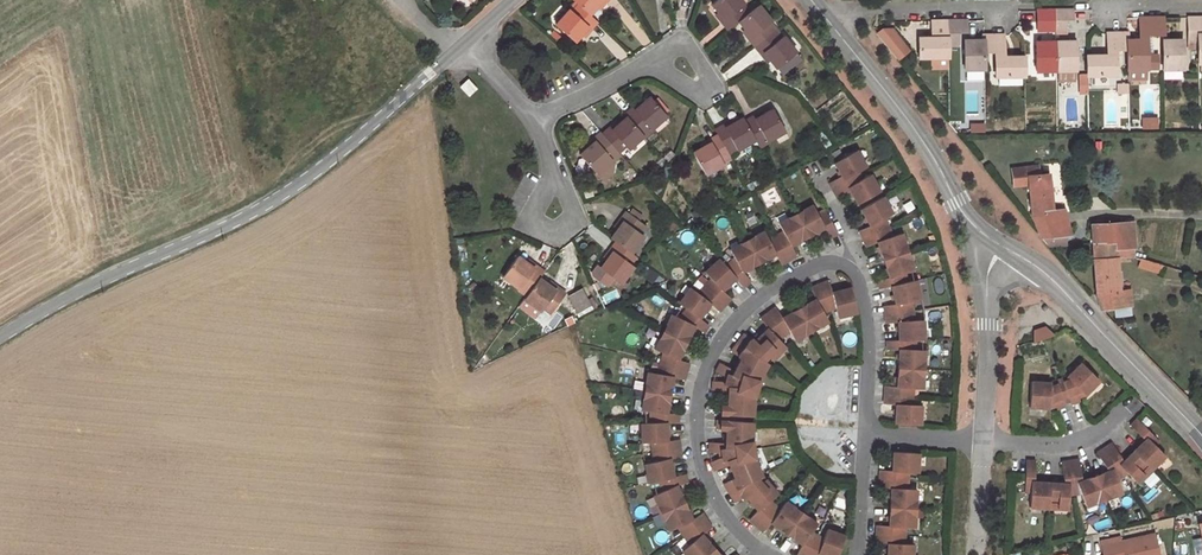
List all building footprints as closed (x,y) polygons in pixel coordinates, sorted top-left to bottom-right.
[(602,0),(573,0),(577,4),(589,14),(596,7),(602,0)] [(599,10),(606,1),(605,0),(602,0),(596,7),(599,10)] [(725,20),(721,23),(727,30),(738,22),(748,14),(742,6),(745,4),(741,0),(715,0),(711,3),(717,11),(725,20)] [(571,10),(569,8),(554,24),(574,41),(581,34),(589,26),(592,28),(598,22),(589,14),(577,4),(571,10)] [(774,31),(767,23),(771,20),(758,5),(748,14),(738,22),(742,27),(750,37),(747,40),(754,48),(774,31)] [(1065,19),(1072,19),(1071,10),(1054,11),(1055,29),(1065,29),(1065,19)] [(714,14),(721,23),(725,20),(717,11),(714,14)] [(1046,19),(1046,29),(1055,29),(1054,11),(1038,11),(1038,19),(1046,19)] [(1139,18),(1139,35),(1162,35),(1162,17),(1139,18)] [(1188,17),(1189,41),(1199,41),(1198,17),(1188,17)] [(937,36),(919,37),(919,57),(948,57),(947,46),(947,20),(932,21),(933,32),(937,32),(937,36)] [(957,30),(966,30),(966,20),(947,20),(947,46),(957,46),(957,30)] [(896,61),(911,50),(891,23),(876,33),(896,61)] [(581,34),(584,37),(592,28),(589,26),(581,34)] [(742,27),(739,30),(747,40),(750,37),(742,27)] [(759,55),(762,53),(770,62),(775,68),(795,52),(796,51),(783,36),(780,39),(774,31),(754,48),(759,55)] [(1107,33),(1108,50),(1128,50),(1127,39),(1127,33),(1107,33)] [(983,52),(1003,52),(1003,35),(983,35),(983,40),(983,52)] [(1147,68),(1146,39),(1127,39),(1128,50),(1128,68),(1147,68)] [(1182,67),(1181,39),(1162,39),(1163,68),(1182,67)] [(983,40),(965,40),(965,69),(984,68),(983,52),(983,40)] [(1075,69),(1074,41),(1055,42),(1056,70),(1075,69)] [(1055,42),(1036,42),(1037,70),(1056,70),(1055,42)] [(781,75),(801,58),(795,52),(775,68),(781,75)] [(759,55),(767,64),(770,62),(762,53),(759,55)] [(1115,74),(1114,55),(1087,56),(1088,75),(1115,74)] [(1024,56),(995,57),(996,75),(1024,75),(1024,56)] [(1079,82),(1079,93),(1087,93),(1087,74),(1075,74),(1075,82),(1079,82)] [(476,88),(468,79),(460,86),(469,95),(476,88)] [(644,135),(645,137),(651,131),(650,129),(666,115),(649,96),(644,101),(633,110),(631,107),(624,112),(627,116),(644,135)] [(644,101),(641,98),(631,107),(633,110),(644,101)] [(764,113),(754,118),(752,115),(751,116),(743,120),(755,140),(759,148),(767,143),(766,141),(785,131),(772,108),(764,113)] [(762,110),(756,113),(752,115),(754,118),(764,113),(762,110)] [(618,152),(625,146),(628,149),(644,135),(627,116),(619,123),(611,130),(608,126),(600,132),(618,152)] [(733,122),(724,127),(722,124),(714,128),(717,134),(727,151),(735,146),(737,150),(755,140),(743,120),(742,118),(733,122)] [(733,122),(731,118),(722,124),(724,127),(733,122)] [(611,130),(619,123),(615,119),(608,126),(611,130)] [(596,172),(612,159),(613,161),(620,155),(618,152),(600,132),(600,131),(593,137),(595,140),(587,148),(580,154),(596,172)] [(705,175),(724,164),(723,162),(731,158),(727,151),(717,134),(709,138),(711,141),(701,147),(693,152),(705,175)] [(593,137),(584,145),(587,148),(595,140),(593,137)] [(709,138),(699,144),(701,147),(711,141),(709,138)] [(831,162),(839,175),(826,182),(830,190),(843,183),(854,176),(852,172),(863,166),(859,159),(856,161),(851,151),(831,162)] [(1032,215),(1040,235),(1040,237),(1047,246),(1068,245),(1067,233),(1070,233),(1063,208),(1052,209),(1048,173),(1038,174),(1037,165),(1011,168),(1013,185),(1028,184),(1032,215)] [(848,190),(855,203),(874,192),(870,185),(873,183),(867,173),(856,180),(854,176),(843,183),(830,190),(835,197),(848,190)] [(858,208),(867,225),(857,230),(860,238),(886,226),(882,217),(890,213),(885,204),(882,205),(877,197),(858,208)] [(794,217),(805,236),(822,227),(828,238),(835,234),(822,209),(814,213),(810,205),(801,209),(803,212),(794,217)] [(641,233),(647,225),(626,210),(620,218),(623,220),(616,230),(611,237),(615,240),(631,252),(644,235),(641,233)] [(772,235),(786,260),(794,255),(789,245),(805,236),(794,217),(788,221),(786,218),(776,223),(780,231),(772,235)] [(620,218),(613,227),(616,230),(623,220),(620,218)] [(1133,222),(1091,224),(1096,292),(1100,308),(1114,307),(1115,316),(1132,314),(1129,290),(1120,291),(1117,257),(1135,256),(1133,222)] [(875,241),(881,259),(902,252),(899,243),(903,242),(900,232),(890,235),(886,226),(860,238),(864,246),(875,241)] [(745,244),(756,263),(773,253),(779,264),(786,260),(772,235),(765,239),(761,231),(752,236),(754,239),(745,244)] [(621,282),(633,265),(631,263),(636,256),(631,252),(615,240),(609,248),(612,250),(605,260),(600,267),(621,282)] [(732,257),(723,266),(733,278),(741,286),(748,280),(740,272),(756,263),(745,244),(738,247),(736,244),(727,249),(732,257)] [(609,248),(602,258),(605,260),(612,250),(609,248)] [(881,259),(887,276),(876,279),(878,288),(888,285),(904,281),(902,272),(911,268),(908,259),(905,260),(902,252),(881,259)] [(517,256),(502,277),(519,289),(518,291),(526,296),(539,279),(544,271),(536,265),(533,268),(525,263),(517,256)] [(1139,266),(1158,272),(1161,264),(1141,258),(1139,266)] [(536,265),(528,259),(525,263),(533,268),(536,265)] [(720,290),(733,278),(723,266),(719,261),(712,267),(710,265),(702,272),(709,279),(703,286),(723,305),(729,298),(720,290)] [(543,309),(550,314),(565,293),(558,287),(555,291),(546,284),(539,279),(526,296),(524,298),(541,311),(543,309)] [(904,281),(888,285),(893,303),(882,305),(883,314),(911,309),(909,300),(914,298),(912,290),(916,289),(913,279),(904,281)] [(558,287),(548,280),(546,284),(555,291),(558,287)] [(855,311),(849,287),(831,292),(826,280),(817,284),(827,309),(834,307),(837,316),(855,311)] [(796,308),(808,327),(815,323),(816,326),(826,320),(821,312),(827,309),(817,284),(808,287),(813,298),(796,308)] [(684,309),(697,318),(708,304),(717,311),(723,305),(703,286),(696,294),(688,288),(681,297),(684,299),(679,305),(684,309)] [(592,308),(583,289),(570,295),(579,314),(592,308)] [(796,308),(780,317),(773,307),(765,313),(782,335),(788,331),(793,339),(802,334),(800,332),(808,327),(796,308)] [(664,333),(684,343),(692,326),(701,333),(706,326),(697,318),(684,309),(677,319),(669,315),(665,324),(668,325),(664,333)] [(896,321),(896,339),(913,338),(919,338),(918,330),(922,329),(922,319),(912,319),(911,309),(883,314),(884,322),(896,321)] [(764,328),(752,340),(742,333),(735,342),(760,361),(765,355),(767,357),(774,351),(775,353),(783,346),(776,339),(782,335),(765,313),(758,318),(764,328)] [(1032,340),(1053,332),(1044,323),(1032,328),(1032,340)] [(676,360),(684,343),(664,333),(660,341),(656,340),(652,349),(661,353),(657,363),(684,372),(687,363),(676,360)] [(897,348),(896,367),(917,368),(918,359),(922,359),(923,349),(913,348),(913,338),(896,339),(885,339),(885,348),(897,348)] [(738,358),(732,370),(718,363),(714,371),(723,377),(722,379),(748,386),(752,377),(756,379),(761,370),(756,367),(760,361),(735,342),(728,351),(738,358)] [(1077,395),(1086,392),(1092,386),(1088,382),(1096,375),(1082,361),(1069,373),(1060,376),(1070,402),(1078,399),(1077,395)] [(648,383),(646,392),(668,395),(670,377),(682,380),(684,372),(657,363),(654,373),(645,372),(644,382),(648,383)] [(896,367),(895,386),(884,385),(883,394),(911,395),(911,387),(921,387),(921,377),(917,376),(917,368),(896,367)] [(1055,378),(1065,404),(1070,402),(1060,376),(1055,378)] [(1037,406),(1047,407),(1054,404),(1056,407),(1065,404),(1055,378),(1046,381),(1029,381),(1028,402),(1038,402),(1037,406)] [(725,391),(725,405),(716,404),(715,414),(745,415),(745,406),(751,406),(751,395),(748,395),(748,386),(722,379),(722,381),(710,381),(710,391),(725,391)] [(665,414),(668,395),(646,392),(645,400),(641,400),(639,411),(648,412),(649,424),(665,423),(676,422),(676,413),(665,414)] [(894,403),(893,423),(915,425),(915,414),(919,414),(920,404),(911,404),(911,395),(883,394),(883,403),(894,403)] [(1165,453),(1154,443),(1158,439),(1136,417),(1129,423),(1144,438),(1133,449),(1148,464),(1154,458),(1157,461),(1165,453)] [(724,429),(723,443),(708,442),(707,452),(719,453),(719,454),(746,450),(746,441),(749,441),(750,430),(744,430),(745,421),(715,420),(715,429),(724,429)] [(666,441),(665,423),(649,424),(642,425),(642,432),(638,433),(639,444),(649,443),(650,453),(678,449),(677,440),(666,441)] [(1133,449),(1122,458),(1110,441),(1103,446),(1122,474),(1127,471),(1136,480),(1144,473),(1142,470),(1148,464),(1133,449)] [(1094,473),(1102,494),(1110,491),(1111,494),(1121,490),(1117,478),(1122,474),(1103,446),(1095,450),(1106,468),(1094,473)] [(657,481),(672,477),(668,459),(680,457),(678,449),(650,453),(652,462),(643,464),(645,475),(649,474),(651,482),(657,481)] [(727,465),(732,477),(722,483),(728,493),(755,477),(752,470),(756,468),(752,458),(749,459),(746,450),(719,454),(720,457),(709,462),(713,471),(727,465)] [(891,450),(890,469),(878,468),(878,478),(906,479),(906,470),(916,471),(917,460),(914,460),(914,452),(891,450)] [(1029,490),(1028,504),(1047,505),(1048,480),(1034,479),(1034,458),(1025,458),(1024,490),(1029,490)] [(1079,490),(1084,504),(1095,500),(1094,497),(1102,494),(1094,473),(1081,477),(1078,458),(1069,459),(1074,491),(1079,490)] [(1048,480),(1047,505),(1066,506),(1066,492),(1074,491),(1069,459),(1060,460),(1063,480),(1048,480)] [(1151,472),(1143,482),(1150,488),(1158,478),(1151,472)] [(663,511),(683,502),(675,486),(686,483),(684,474),(672,477),(657,481),(659,492),(652,495),(656,505),(660,503),(663,511)] [(745,496),(756,509),(748,519),(755,525),(774,504),(768,500),(776,493),(769,486),(767,488),(760,481),(759,482),(755,477),(728,493),(734,502),(745,496)] [(889,487),(888,506),(910,507),(911,498),(915,498),(915,488),(905,488),(906,479),(878,478),(877,487),(889,487)] [(770,523),(785,533),(798,515),(791,510),(793,507),(784,501),(779,509),(774,504),(755,525),(762,532),(770,523)] [(691,519),(683,502),(663,511),(666,519),(663,520),(668,531),(677,527),(682,535),(706,520),(701,512),(691,519)] [(888,506),(887,524),(876,524),(875,533),(903,534),(903,526),(913,526),(914,515),(910,515),(910,507),(888,506)] [(801,544),(795,554),(806,554),(817,535),(809,531),(815,522),(807,517),(805,520),(798,515),(785,533),(801,544)] [(701,534),(711,528),(706,520),(682,535),(688,545),(681,551),(685,554),(706,554),(713,549),(701,534)] [(824,554),(836,554),(843,538),(835,535),(836,532),(825,528),(822,538),(817,535),(806,554),(816,554),(818,553),(824,554)] [(1100,545),(1102,554),(1159,554),(1153,532),(1100,545)] [(886,554),(908,554),(908,553),(912,553),(912,543),(903,542),(903,534),(875,533),(875,541),(886,542),(886,554)] [(1201,554),(1201,548),(1199,537),(1192,539),(1196,554),(1198,554),(1201,554)]
